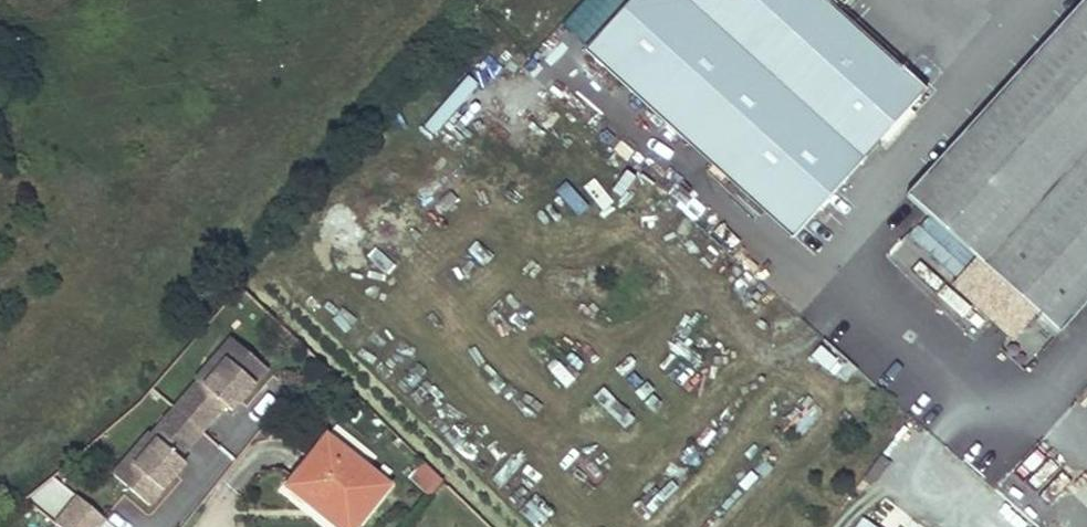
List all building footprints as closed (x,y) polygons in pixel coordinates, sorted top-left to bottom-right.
[(825,0),(633,0),(588,50),(796,235),(930,86),(887,47),(883,52),(825,0)] [(908,195),(1059,333),(1086,302),(1086,0),(1085,0),(908,195)] [(576,213),(586,205),(566,182),(556,190),(576,213)] [(246,352),(230,338),(217,353),(233,367),(246,352)] [(143,474),(131,489),(151,506),(177,475),(170,469),(179,459),(225,404),(233,395),(240,400),(266,369),(246,352),(233,367),(217,353),(195,380),(197,382),(152,436),(150,434),(127,461),(143,474)] [(240,400),(233,395),(225,404),(231,410),(240,400)] [(388,487),(328,437),(289,488),(311,504),(317,495),(356,526),(388,487)] [(185,465),(179,459),(170,469),(177,475),(185,465)] [(127,461),(115,476),(131,489),(143,474),(127,461)] [(432,494),(442,476),(419,462),(408,480),(432,494)] [(311,504),(340,526),(356,526),(317,495),(311,504)] [(78,498),(56,524),(60,526),(98,526),(104,520),(78,498)] [(34,513),(24,505),(12,521),(19,526),(24,526),(34,513)] [(845,526),(877,526),(855,512),(845,526)]
